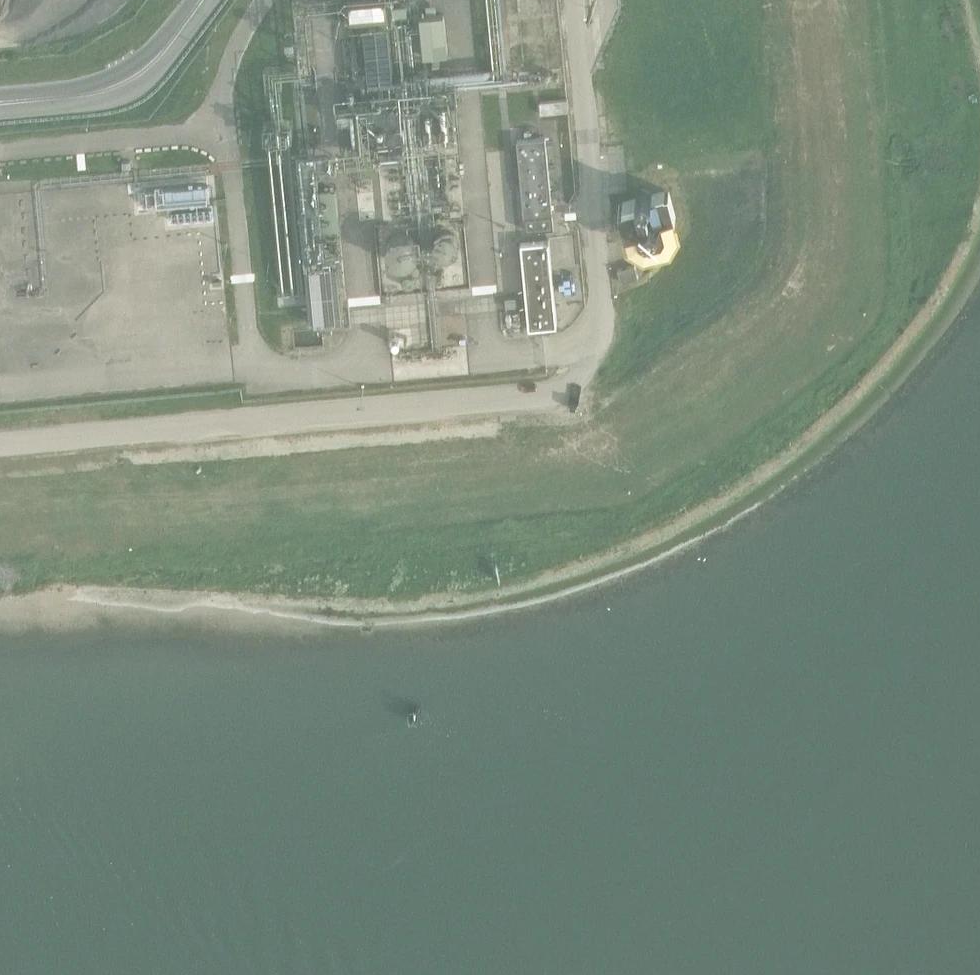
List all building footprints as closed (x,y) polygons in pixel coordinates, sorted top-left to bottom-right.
[(444,12),(419,13),(422,53),(447,51),(444,12)] [(541,114),(568,111),(567,99),(539,102),(541,114)] [(525,228),(553,225),(545,137),(517,140),(525,228)] [(336,186),(320,188),(322,215),(338,214),(336,186)] [(636,199),(623,203),(619,204),(629,243),(645,252),(670,245),(679,229),(669,191),(665,192),(664,192),(652,195),(643,190),(641,190),(636,199)] [(461,244),(460,239),(457,235),(453,232),(449,231),(443,231),(440,233),(438,235),(436,239),(435,243),(435,248),(438,252),(441,255),(445,256),(447,256),(452,256),(457,253),(459,249),(461,244)] [(418,251),(418,250),(416,244),(413,239),(407,236),(401,235),(397,236),(394,238),(391,241),(388,246),(388,251),(389,256),(392,261),(397,264),(402,265),(407,265),(413,261),(416,257),(418,251)] [(550,239),(522,242),(530,327),(545,326),(558,325),(550,239)] [(331,260),(309,262),(314,317),(337,315),(331,260)] [(617,270),(621,283),(638,278),(634,265),(617,270)]
